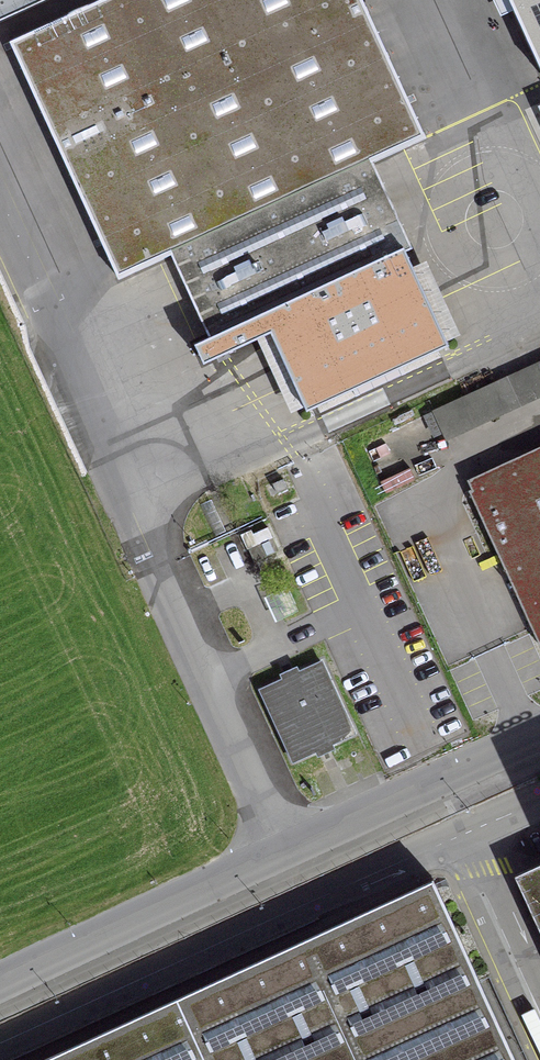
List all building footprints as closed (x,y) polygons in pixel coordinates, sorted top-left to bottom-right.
[(0,28),(0,36),(101,256),(435,102),(406,43),(392,50),(368,0),(60,0),(0,28)] [(539,68),(539,0),(509,0),(539,68)] [(403,374),(400,367),(445,346),(402,252),(409,249),(369,162),(168,255),(208,342),(261,317),(304,411),(350,390),(353,397),(403,374)] [(430,412),(440,434),(539,389),(539,361),(430,412)] [(466,493),(537,646),(539,645),(539,459),(466,493)] [(281,481),(270,485),(274,494),(285,489),(281,481)] [(255,546),(246,550),(252,563),(276,552),(265,528),(250,535),(255,546)] [(295,613),(284,588),(271,594),(282,618),(295,613)] [(258,691),(290,762),(351,734),(319,663),(258,691)] [(512,876),(539,937),(539,864),(512,876)] [(430,880),(37,1059),(512,1059),(430,880)]
